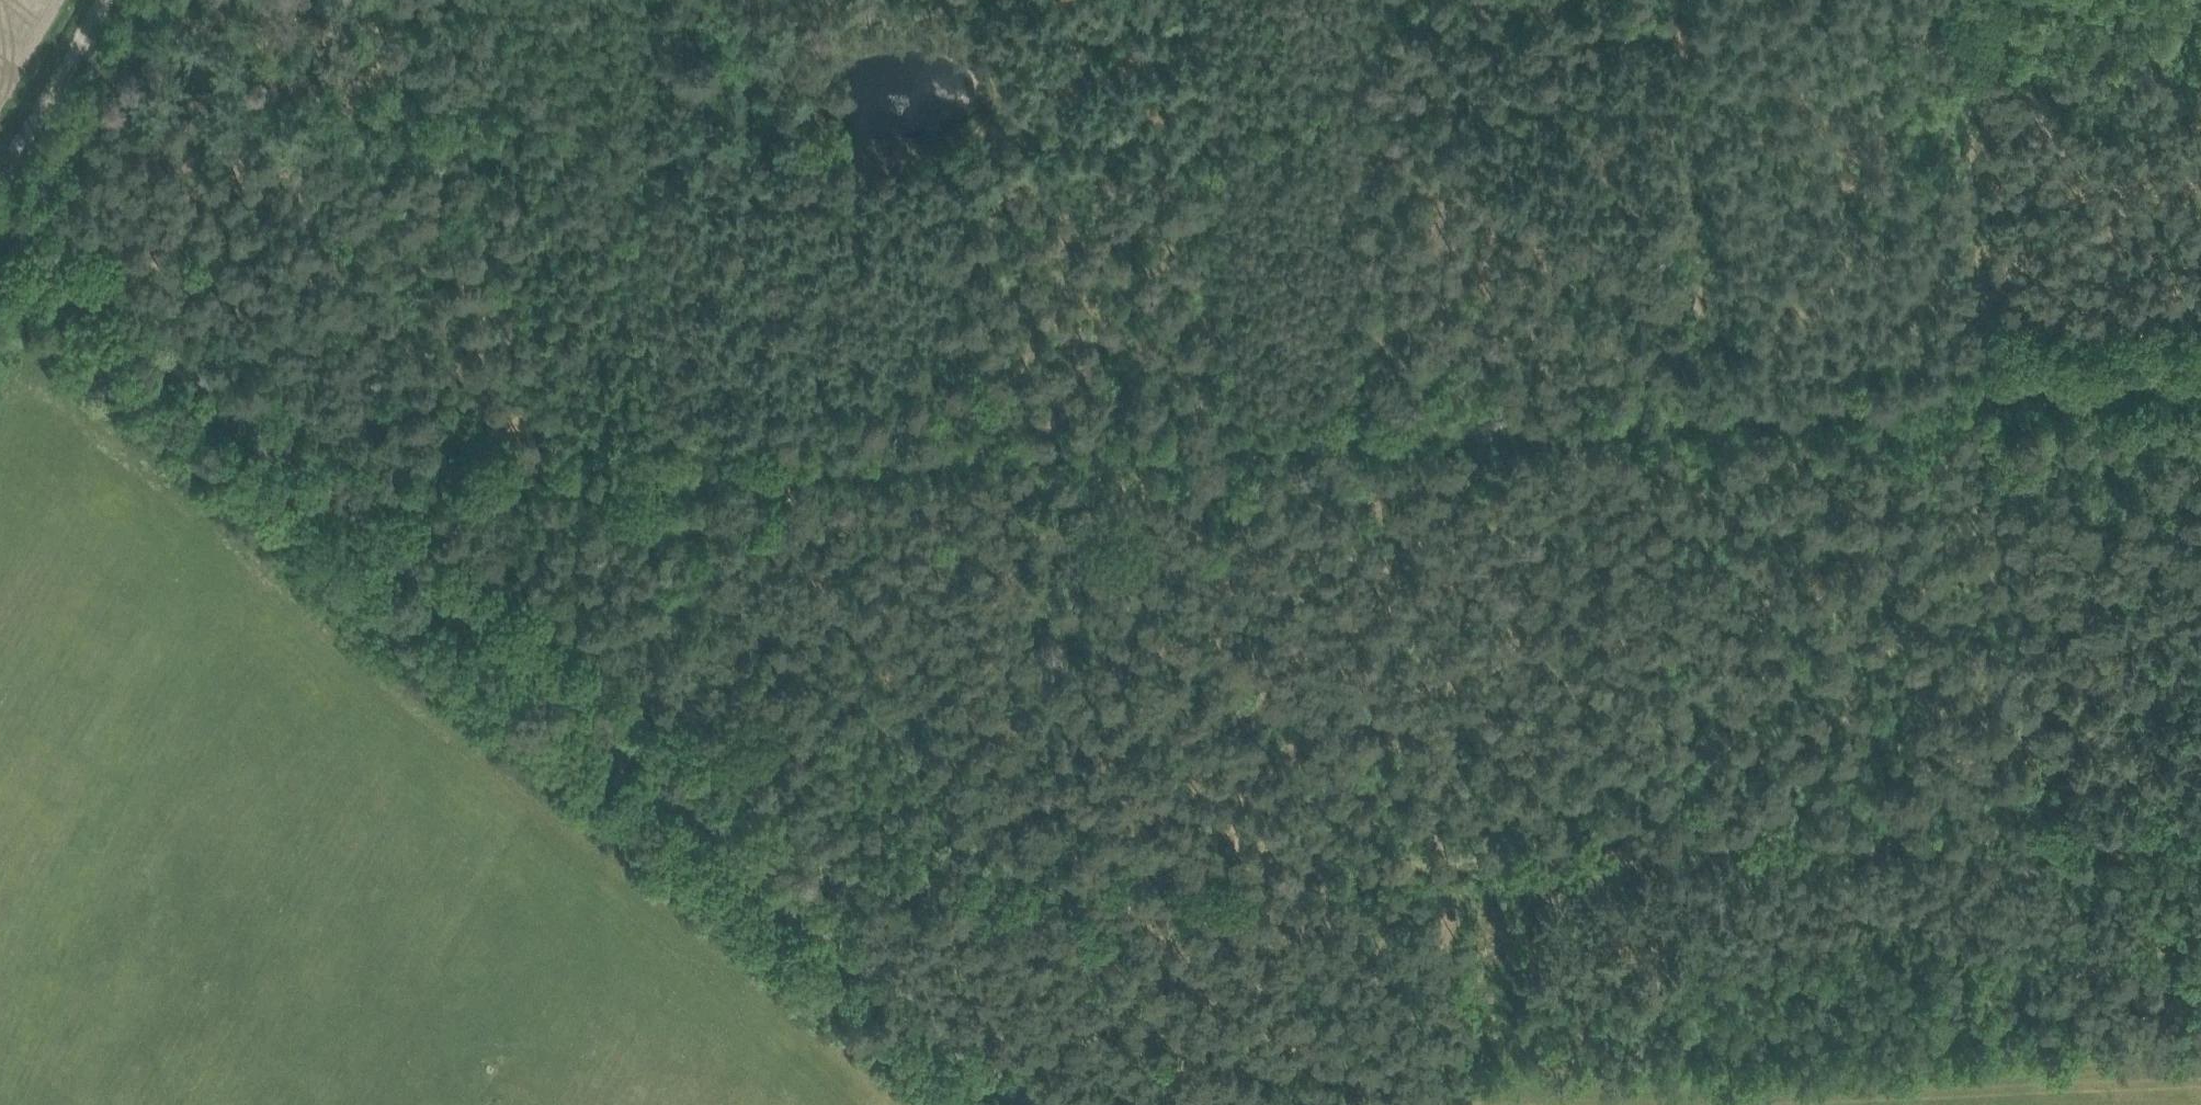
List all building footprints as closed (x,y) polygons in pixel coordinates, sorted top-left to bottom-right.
[(1461,1091),(1463,1104),(1480,1104),(1479,1090),(1461,1091)]
